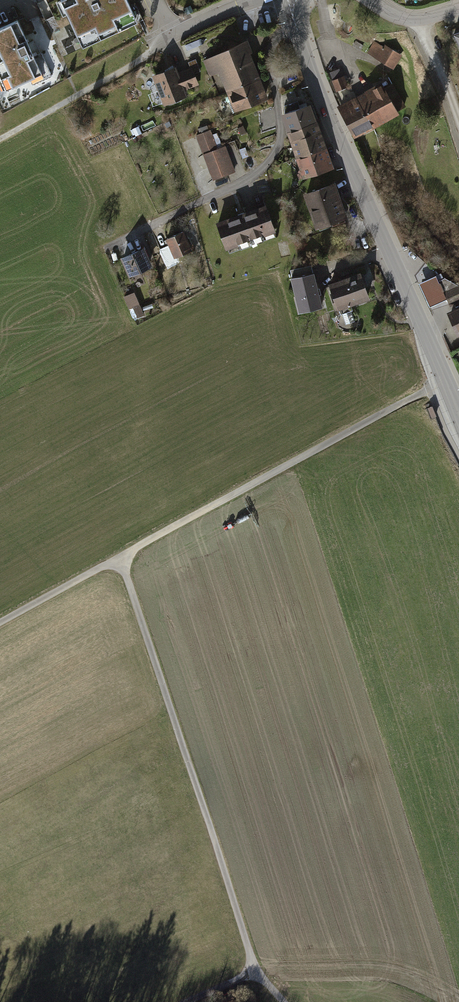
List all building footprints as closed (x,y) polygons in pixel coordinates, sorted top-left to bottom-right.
[(81,41),(135,17),(127,0),(62,0),(81,41)] [(0,27),(0,74),(6,88),(40,73),(17,20),(0,27)] [(246,40),(201,59),(209,75),(219,71),(236,110),(270,96),(246,40)] [(374,40),(367,52),(394,67),(401,55),(374,40)] [(174,65),(153,74),(165,103),(186,94),(184,89),(197,83),(190,67),(177,72),(174,65)] [(388,77),(337,104),(354,135),(405,107),(388,77)] [(334,167),(311,103),(280,113),(303,178),(334,167)] [(195,135),(210,178),(236,169),(227,144),(218,148),(212,130),(195,135)] [(345,216),(334,184),(307,193),(317,225),(345,216)] [(226,247),(274,231),(266,206),(217,222),(226,247)] [(191,248),(183,230),(166,237),(175,256),(191,248)] [(150,264),(144,248),(121,256),(128,273),(150,264)] [(313,265),(290,270),(299,311),(322,306),(313,265)] [(328,283),(337,306),(365,296),(357,273),(328,283)] [(135,288),(124,293),(136,318),(147,313),(135,288)] [(446,312),(457,335),(458,334),(458,306),(446,312)] [(427,409),(431,420),(436,418),(432,408),(427,409)]
